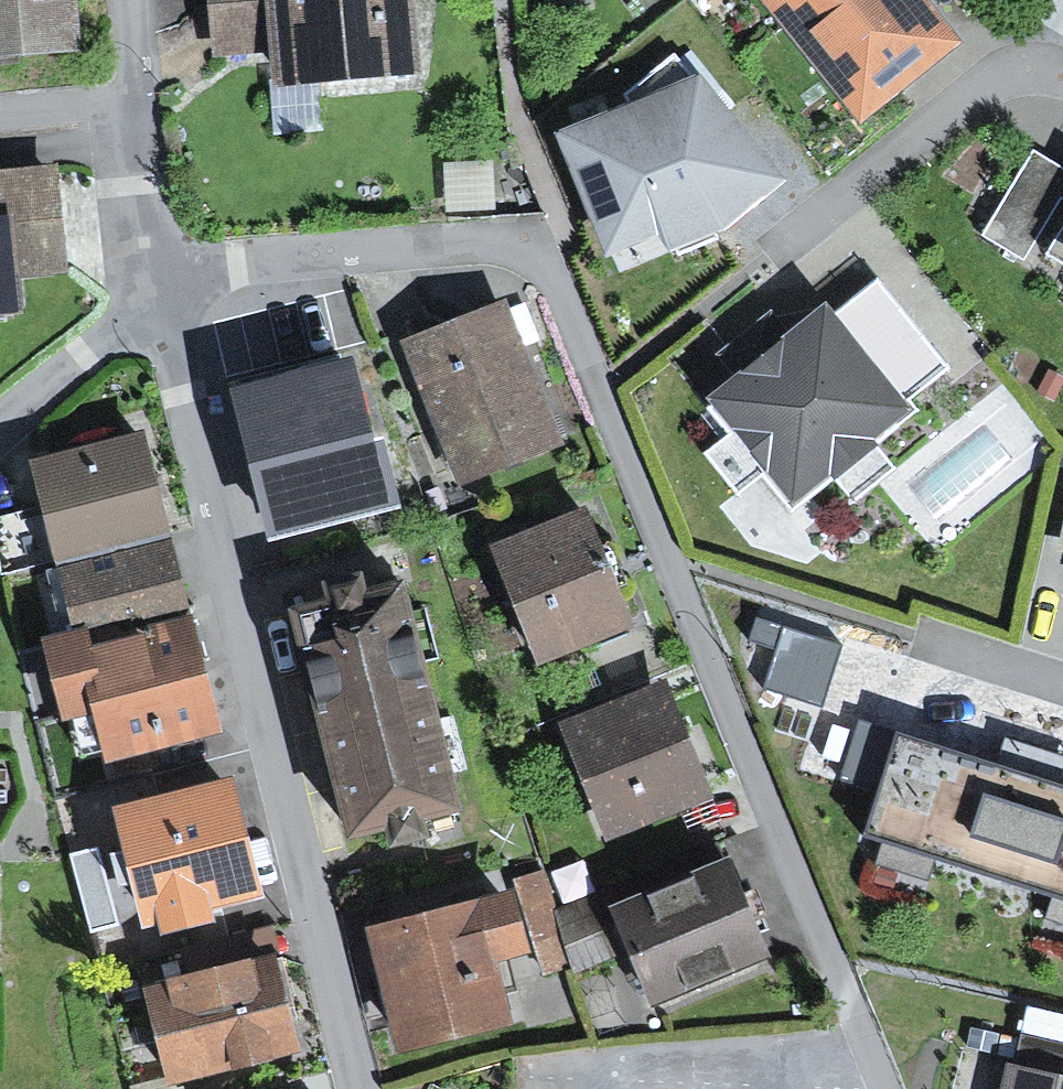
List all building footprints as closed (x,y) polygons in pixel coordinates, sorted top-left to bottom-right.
[(107,62),(101,0),(0,0),(0,72),(107,62)] [(216,52),(293,47),(295,83),(444,73),(439,0),(213,0),(216,52)] [(869,122),(977,40),(946,0),(775,0),(869,122)] [(793,193),(693,58),(580,141),(680,276),(793,193)] [(0,174),(0,316),(36,312),(33,287),(80,281),(65,166),(0,174)] [(839,282),(720,381),(814,494),(934,394),(839,282)] [(531,301),(411,348),(471,501),(591,455),(531,301)] [(374,362),(242,398),(281,543),(413,508),(374,362)] [(161,432),(37,468),(69,576),(192,540),(161,432)] [(605,522),(505,560),(550,677),(650,639),(605,522)] [(216,619),(192,540),(69,576),(92,655),(216,619)] [(488,795),(447,609),(323,636),(364,822),(488,795)] [(248,732),(216,619),(92,655),(125,768),(248,732)] [(674,687),(562,728),(605,844),(717,803),(674,687)] [(905,738),(877,839),(1062,890),(1062,781),(905,738)] [(254,780),(128,809),(157,932),(283,903),(254,780)] [(747,862),(626,908),(666,1012),(786,966),(747,862)] [(545,888),(391,930),(428,1062),(582,1019),(545,888)] [(156,988),(180,1088),(216,1088),(318,1065),(292,956),(156,988)] [(1013,1058),(1005,1088),(1062,1088),(1062,1069),(1013,1058)]
